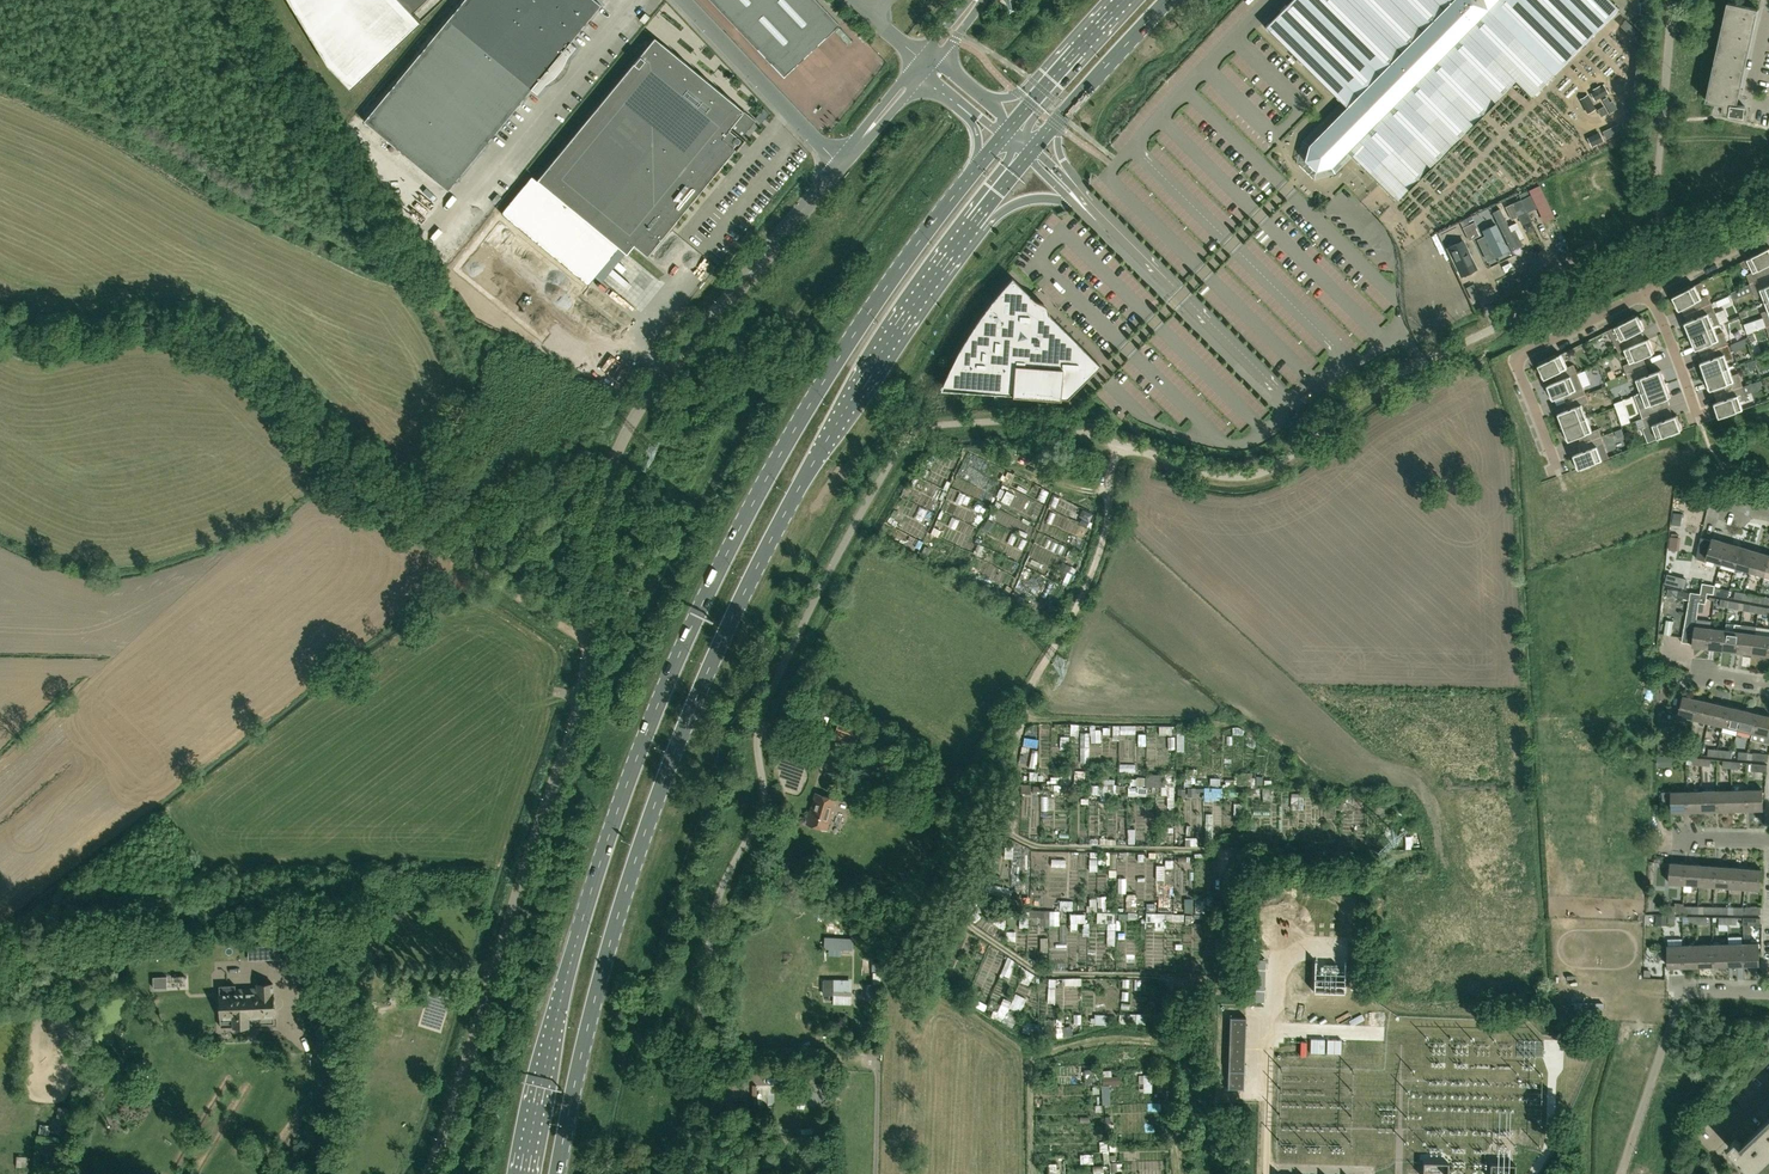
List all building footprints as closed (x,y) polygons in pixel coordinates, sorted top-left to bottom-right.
[(421,21),(412,12),(425,0),(289,0),(328,64),(351,88),(421,21)] [(448,188),(531,87),(537,92),(545,82),(554,75),(562,66),(567,55),(575,45),(570,41),(600,4),(595,0),(463,0),(364,120),(448,188)] [(784,76),(839,24),(816,0),(711,0),(784,76)] [(1515,80),(1532,96),(1619,9),(1610,0),(1290,0),(1265,26),(1346,107),(1309,144),(1305,160),(1311,166),(1316,171),(1331,167),(1347,151),(1396,200),(1515,80)] [(1639,14),(1648,15),(1649,15),(1650,3),(1640,2),(1639,14)] [(1735,104),(1736,97),(1755,9),(1758,10),(1759,9),(1728,2),(1707,100),(1724,104),(1722,111),(1743,115),(1744,105),(1735,104)] [(645,12),(640,19),(645,23),(650,16),(645,12)] [(647,256),(736,149),(733,147),(736,143),(738,143),(741,141),(740,138),(755,120),(655,38),(537,180),(532,176),(501,213),(588,285),(620,247),(627,253),(634,245),(647,256)] [(1385,188),(1373,199),(1385,212),(1397,201),(1385,188)] [(1528,212),(1538,207),(1532,194),(1529,196),(1527,192),(1520,195),(1521,199),(1505,207),(1511,220),(1518,217),(1522,225),(1532,221),(1528,212)] [(1487,216),(1476,221),(1463,227),(1469,240),(1482,234),(1479,229),(1491,223),(1487,216)] [(1505,220),(1497,224),(1511,251),(1519,247),(1505,220)] [(498,227),(491,234),(503,246),(510,239),(498,227)] [(1493,232),(1481,238),(1493,263),(1505,258),(1493,232)] [(478,259),(486,247),(473,239),(466,251),(478,259)] [(1461,242),(1448,248),(1462,276),(1474,270),(1461,242)] [(1768,276),(1768,275),(1767,275),(1767,276),(1765,276),(1762,268),(1768,264),(1768,248),(1767,247),(1759,251),(1760,252),(1741,262),(1743,268),(1750,265),(1753,272),(1746,275),(1750,284),(1768,276)] [(622,273),(618,277),(637,295),(641,290),(622,273)] [(1768,276),(1750,284),(1756,297),(1762,295),(1765,302),(1760,303),(1761,304),(1768,301),(1768,285),(1765,277),(1767,276),(1768,276)] [(940,388),(982,392),(1012,394),(1012,395),(1060,398),(1060,397),(1067,398),(1100,365),(1052,317),(1051,316),(1050,314),(1049,312),(1048,310),(1048,308),(1046,306),(1045,305),(1043,304),(1041,303),(1037,301),(1035,300),(1034,299),(1030,296),(1012,277),(1001,289),(991,301),(982,314),(973,327),(965,340),(957,353),(953,360),(950,367),(945,378),(940,388)] [(1675,296),(1671,297),(1678,310),(1694,302),(1697,309),(1695,310),(1694,310),(1694,311),(1711,303),(1707,294),(1701,297),(1698,290),(1704,287),(1701,282),(1683,291),(1682,290),(1674,294),(1675,296)] [(600,303),(608,310),(612,305),(604,299),(600,303)] [(1767,326),(1768,326),(1768,301),(1761,304),(1761,305),(1765,303),(1768,310),(1761,312),(1767,326)] [(1687,336),(1687,337),(1696,333),(1718,324),(1713,326),(1710,319),(1717,316),(1711,303),(1694,311),(1695,311),(1697,310),(1700,316),(1684,323),(1689,336),(1687,336)] [(1634,345),(1629,336),(1645,328),(1638,315),(1635,316),(1634,315),(1626,319),(1627,320),(1615,327),(1621,340),(1614,343),(1618,351),(1624,349),(1625,349),(1634,345)] [(1696,333),(1687,337),(1688,338),(1689,337),(1694,350),(1711,343),(1713,350),(1711,350),(1711,351),(1728,344),(1723,331),(1717,334),(1714,327),(1718,325),(1718,324),(1696,333)] [(1624,365),(1627,373),(1644,366),(1642,367),(1639,359),(1655,352),(1649,338),(1634,345),(1625,349),(1630,362),(1624,365)] [(1733,358),(1728,344),(1711,351),(1711,352),(1712,351),(1711,351),(1714,350),(1716,357),(1699,363),(1704,376),(1702,376),(1702,377),(1734,366),(1734,365),(1729,367),(1727,360),(1733,358)] [(1560,371),(1563,379),(1571,377),(1571,376),(1577,374),(1573,365),(1567,367),(1561,354),(1548,360),(1548,358),(1539,362),(1540,364),(1537,365),(1544,379),(1560,371)] [(1637,393),(1637,394),(1668,383),(1668,382),(1666,383),(1661,370),(1645,376),(1642,368),(1644,367),(1645,367),(1644,366),(1627,373),(1630,382),(1636,379),(1641,392),(1637,393)] [(1725,392),(1743,386),(1739,373),(1732,375),(1730,368),(1734,367),(1734,366),(1702,377),(1703,378),(1704,377),(1709,390),(1726,384),(1728,390),(1725,391),(1725,392)] [(1571,376),(1571,377),(1563,379),(1546,385),(1552,399),(1568,393),(1571,400),(1569,401),(1569,400),(1568,400),(1568,401),(1585,394),(1582,386),(1577,374),(1571,376)] [(1640,408),(1643,418),(1661,411),(1660,411),(1658,412),(1655,403),(1671,397),(1667,384),(1668,383),(1637,394),(1637,395),(1642,393),(1646,406),(1640,408)] [(1747,399),(1743,386),(1725,392),(1726,392),(1728,391),(1730,398),(1713,403),(1718,417),(1721,416),(1722,418),(1730,415),(1730,413),(1743,409),(1741,401),(1747,399)] [(1589,402),(1585,394),(1568,401),(1568,402),(1569,401),(1571,400),(1574,407),(1557,414),(1562,426),(1560,427),(1561,428),(1592,416),(1591,415),(1587,417),(1582,404),(1589,402)] [(1661,412),(1661,411),(1643,418),(1646,427),(1643,428),(1648,442),(1671,433),(1672,435),(1680,432),(1679,430),(1683,429),(1677,415),(1661,421),(1658,412),(1660,412),(1661,412)] [(1592,416),(1561,428),(1563,428),(1568,441),(1584,434),(1586,441),(1584,442),(1584,443),(1602,436),(1599,428),(1592,431),(1587,418),(1592,417),(1592,416)] [(1604,443),(1602,436),(1584,443),(1587,442),(1589,449),(1572,455),(1578,469),(1581,468),(1582,469),(1590,466),(1589,465),(1603,460),(1598,446),(1604,443)] [(1681,525),(1683,513),(1674,512),(1672,524),(1681,525)] [(1676,537),(1675,552),(1685,552),(1686,538),(1676,537)] [(1715,561),(1715,564),(1720,566),(1721,562),(1727,542),(1713,538),(1712,540),(1701,537),(1696,558),(1706,561),(1707,558),(1715,561)] [(1721,562),(1736,567),(1742,546),(1727,542),(1721,562)] [(1750,571),(1756,551),(1742,546),(1736,567),(1750,571)] [(1750,571),(1765,575),(1768,561),(1768,554),(1756,551),(1750,571)] [(1700,585),(1699,593),(1708,594),(1709,586),(1700,585)] [(1724,589),(1715,587),(1714,587),(1712,594),(1722,595),(1724,589)] [(1734,598),(1743,599),(1745,592),(1735,590),(1734,598)] [(1708,594),(1699,593),(1689,592),(1682,642),(1693,644),(1693,646),(1708,648),(1711,627),(1697,625),(1700,602),(1707,603),(1708,594)] [(1753,593),(1745,592),(1743,599),(1752,601),(1753,593)] [(1719,606),(1729,608),(1729,606),(1730,600),(1720,598),(1719,606)] [(1739,601),(1730,600),(1729,606),(1729,608),(1744,610),(1745,603),(1739,601)] [(1750,604),(1745,603),(1744,610),(1759,613),(1760,605),(1750,604)] [(1768,607),(1760,605),(1759,613),(1767,614),(1768,607)] [(1671,621),(1670,636),(1678,637),(1679,622),(1671,621)] [(1708,648),(1723,650),(1726,629),(1711,627),(1708,648)] [(1723,650),(1738,652),(1741,631),(1726,629),(1723,650)] [(1756,633),(1741,631),(1738,652),(1754,654),(1756,633)] [(1768,656),(1768,652),(1768,634),(1756,633),(1754,654),(1768,656)] [(1695,719),(1700,698),(1685,695),(1680,715),(1695,719)] [(1715,702),(1700,698),(1695,719),(1710,722),(1715,702)] [(1729,705),(1715,702),(1710,722),(1724,726),(1729,705)] [(1744,709),(1729,705),(1724,726),(1739,729),(1744,709)] [(1758,712),(1744,709),(1739,729),(1753,733),(1758,712)] [(1758,712),(1753,733),(1768,736),(1768,733),(1768,715),(1758,712)] [(1675,753),(1682,754),(1682,753),(1688,754),(1689,746),(1687,746),(1687,747),(1683,747),(1683,745),(1674,745),(1673,753),(1675,753)] [(1689,746),(1688,754),(1696,754),(1696,747),(1689,746)] [(1718,756),(1719,749),(1716,749),(1716,747),(1709,747),(1708,755),(1718,756)] [(1726,750),(1719,749),(1718,756),(1726,757),(1726,750)] [(1738,758),(1747,759),(1748,759),(1748,752),(1738,751),(1738,758)] [(1768,760),(1768,753),(1753,752),(1753,759),(1768,760)] [(1675,753),(1674,756),(1674,762),(1681,763),(1682,754),(1675,753)] [(1703,758),(1701,757),(1693,756),(1692,764),(1702,765),(1703,758)] [(1711,759),(1703,758),(1702,765),(1710,766),(1711,759)] [(1733,760),(1731,760),(1723,759),(1723,767),(1733,768),(1733,760)] [(1741,761),(1733,760),(1733,768),(1741,769),(1741,761)] [(1767,771),(1767,764),(1752,763),(1751,770),(1767,771)] [(1215,786),(1225,785),(1225,777),(1215,778),(1215,786)] [(1112,791),(1113,786),(1104,786),(1104,802),(1122,802),(1123,792),(1112,791)] [(1733,789),(1718,790),(1719,811),(1734,810),(1733,789)] [(1748,789),(1733,789),(1734,810),(1749,810),(1748,789)] [(1749,810),(1764,810),(1764,789),(1748,789),(1749,810)] [(1222,790),(1209,790),(1209,800),(1222,800),(1222,790)] [(1704,811),(1703,790),(1688,791),(1689,812),(1704,811)] [(1719,811),(1718,790),(1703,790),(1704,811),(1719,811)] [(1688,791),(1673,791),(1666,791),(1666,801),(1673,801),(1673,812),(1689,812),(1688,791)] [(827,830),(836,800),(816,793),(806,824),(827,830)] [(1122,818),(1123,832),(1132,831),(1131,818),(1122,818)] [(1671,862),(1669,883),(1685,884),(1686,864),(1671,862)] [(1686,864),(1685,884),(1691,884),(1700,885),(1701,865),(1686,864)] [(1701,865),(1700,885),(1715,886),(1716,866),(1701,865)] [(1716,866),(1715,886),(1730,887),(1731,867),(1716,866)] [(1731,867),(1730,887),(1745,888),(1746,868),(1731,867)] [(1746,868),(1745,888),(1760,890),(1761,882),(1762,869),(1746,868)] [(1179,899),(1178,891),(1170,892),(1171,899),(1179,899)] [(1122,897),(1122,911),(1130,911),(1130,897),(1122,897)] [(1112,947),(1120,947),(1120,930),(1126,930),(1126,922),(1120,922),(1120,913),(1102,913),(1102,923),(1112,923),(1112,947)] [(377,922),(399,921),(399,914),(377,915),(377,922)] [(1760,925),(1761,918),(1745,918),(1743,918),(1743,934),(1751,934),(1750,924),(1760,925)] [(823,948),(854,950),(853,939),(831,937),(831,938),(823,938),(823,948)] [(1682,939),(1668,939),(1668,966),(1679,966),(1679,967),(1684,967),(1683,945),(1682,945),(1682,939)] [(1744,943),(1728,944),(1729,965),(1739,964),(1740,965),(1744,965),(1744,943)] [(1759,943),(1744,943),(1744,965),(1751,965),(1751,964),(1760,964),(1759,947),(1759,943)] [(1713,944),(1698,945),(1699,965),(1709,965),(1709,966),(1714,966),(1713,944)] [(1728,944),(1713,944),(1714,966),(1721,966),(1721,965),(1729,965),(1728,944)] [(283,945),(274,945),(275,959),(283,958),(283,959),(284,959),(283,945)] [(1698,945),(1683,945),(1684,967),(1690,967),(1690,966),(1699,965),(1698,945)] [(1254,957),(1254,1000),(1263,1000),(1263,957),(1254,957)] [(1018,973),(1022,962),(1012,958),(1008,970),(1018,973)] [(1037,981),(1040,976),(1024,966),(1021,971),(1037,981)] [(167,987),(167,976),(153,977),(153,988),(167,987)] [(833,982),(828,982),(823,982),(823,994),(828,994),(833,994),(833,1004),(854,1005),(854,996),(850,996),(850,980),(833,980),(833,982)] [(248,1017),(273,1016),(272,983),(256,984),(256,989),(235,990),(234,985),(219,985),(221,1027),(249,1026),(248,1017)] [(1009,1002),(1005,1011),(1013,1015),(1015,1010),(1025,1014),(1031,999),(1020,995),(1016,1005),(1009,1002)] [(1111,1016),(1098,1016),(1098,1026),(1112,1026),(1111,1016)] [(1230,1016),(1228,1089),(1228,1088),(1243,1089),(1246,1017),(1245,1017),(1231,1017),(1231,1016),(1230,1016)] [(1636,1024),(1626,1023),(1626,1031),(1636,1032),(1636,1024)] [(797,1081),(806,1082),(815,1082),(816,1072),(798,1071),(797,1081)] [(1140,1104),(1139,1097),(1124,1098),(1125,1105),(1140,1104)] [(1108,1115),(1109,1108),(1101,1106),(1100,1114),(1108,1115)] [(1768,1159),(1768,1119),(1742,1144),(1736,1138),(1728,1146),(1754,1173),(1768,1159)] [(1095,1132),(1096,1146),(1103,1146),(1104,1155),(1112,1155),(1111,1131),(1095,1132)] [(55,1144),(45,1143),(44,1153),(55,1153),(55,1144)] [(1107,1164),(1107,1155),(1091,1156),(1091,1165),(1107,1164)] [(1449,1162),(1423,1162),(1423,1173),(1448,1173),(1449,1162)] [(1515,1164),(1490,1164),(1490,1173),(1515,1173),(1515,1164)]
